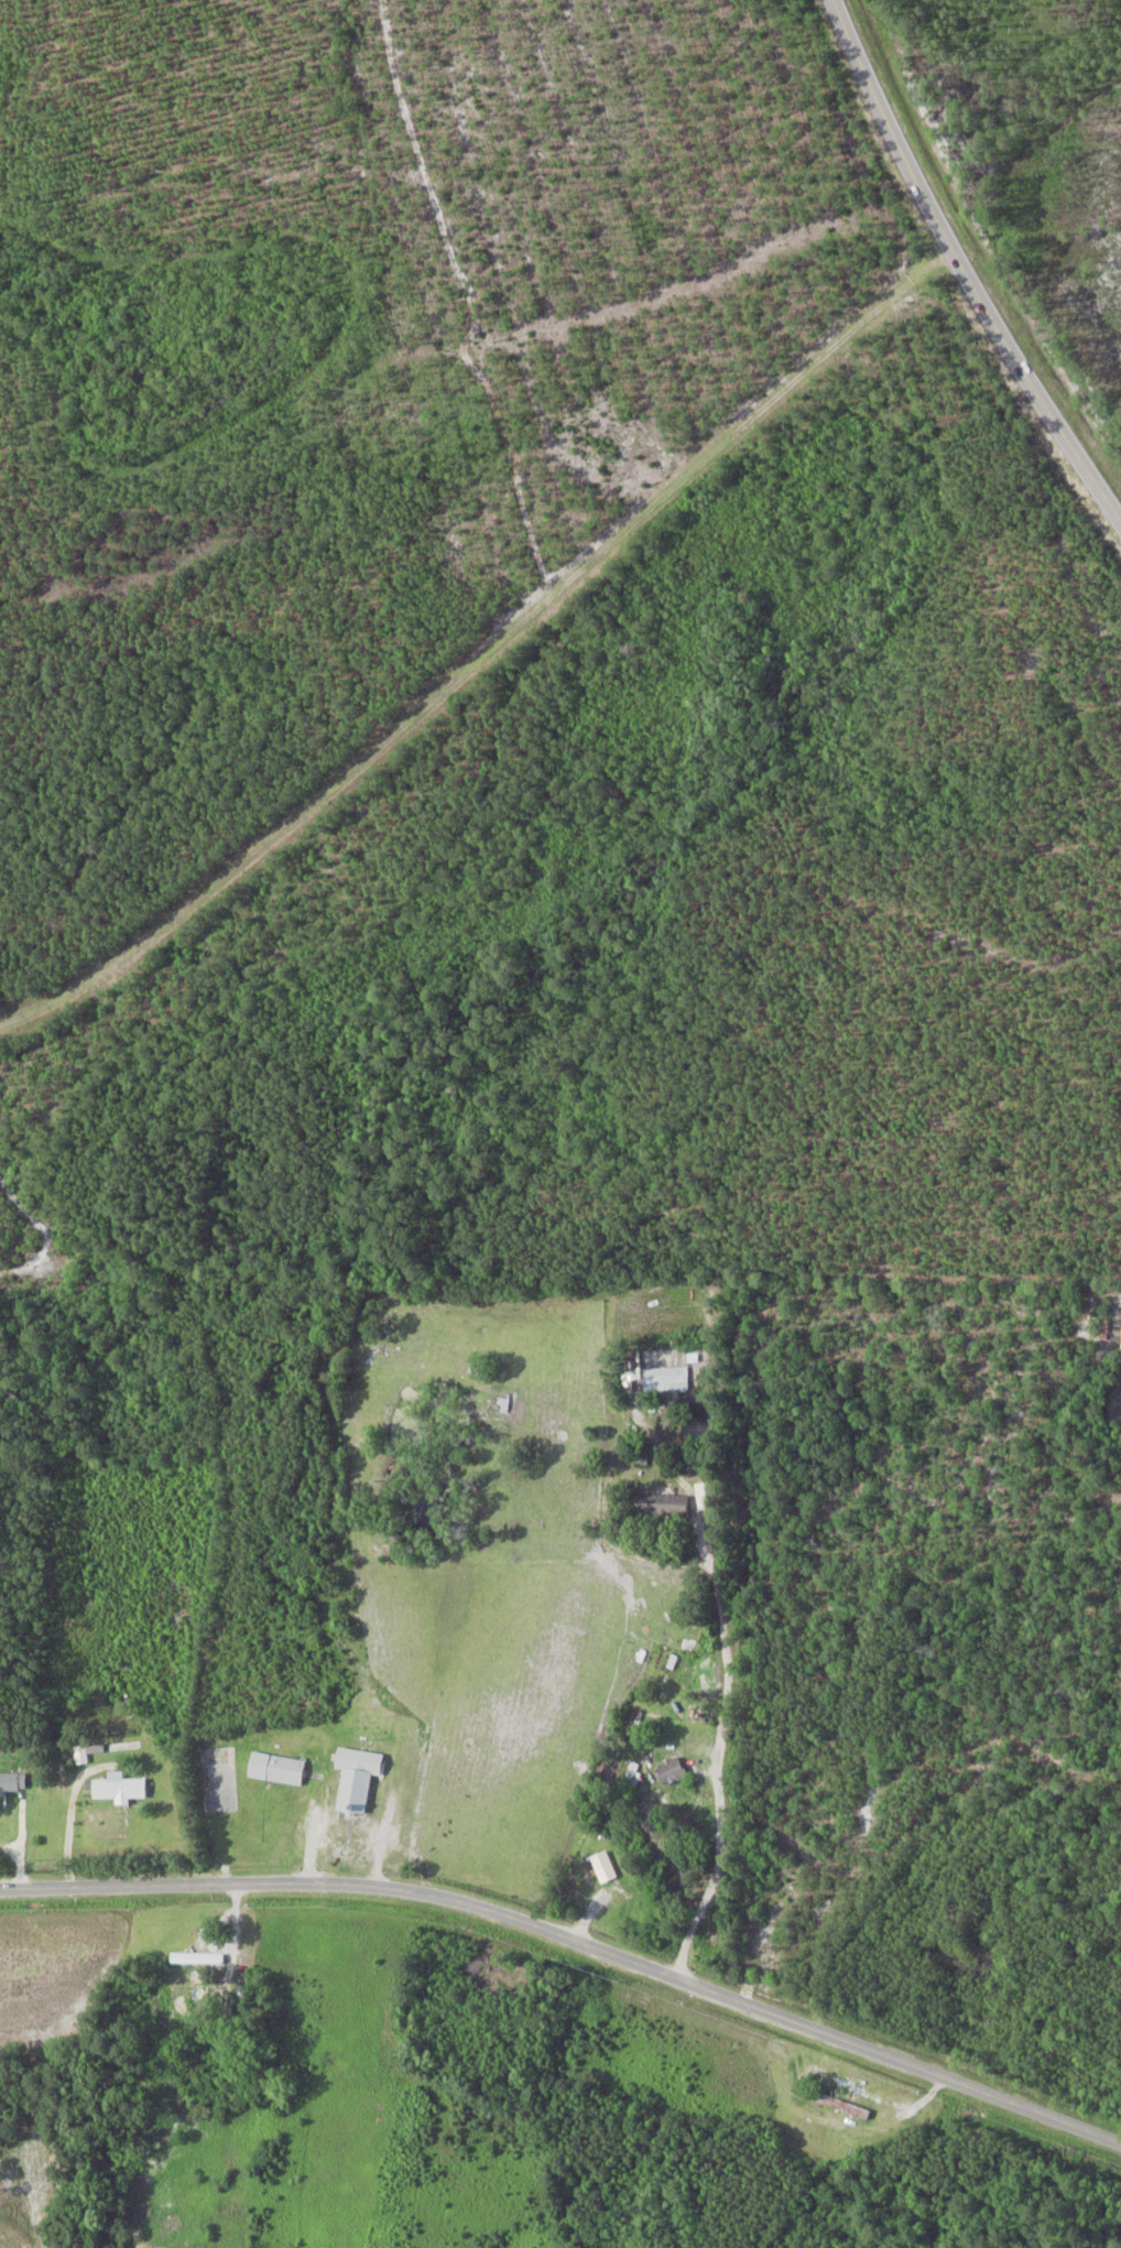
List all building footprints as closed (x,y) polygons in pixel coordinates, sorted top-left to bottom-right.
[(687,1490),(660,1489),(660,1511),(687,1511),(687,1490)] [(339,1812),(367,1816),(373,1774),(382,1776),(386,1755),(340,1748),(337,1769),(345,1770),(339,1812)] [(303,1786),(306,1760),(253,1752),(250,1778),(303,1786)] [(666,1788),(688,1775),(677,1756),(655,1770),(666,1788)] [(124,1772),(109,1772),(109,1780),(94,1780),(94,1798),(145,1798),(145,1780),(124,1780),(124,1772)] [(0,1774),(0,1791),(27,1791),(27,1774),(0,1774)] [(603,1883),(618,1877),(606,1851),(592,1858),(603,1883)] [(198,2008),(159,2008),(159,2017),(198,2017),(198,2008)] [(868,2117),(870,2108),(821,2093),(818,2103),(868,2117)]
